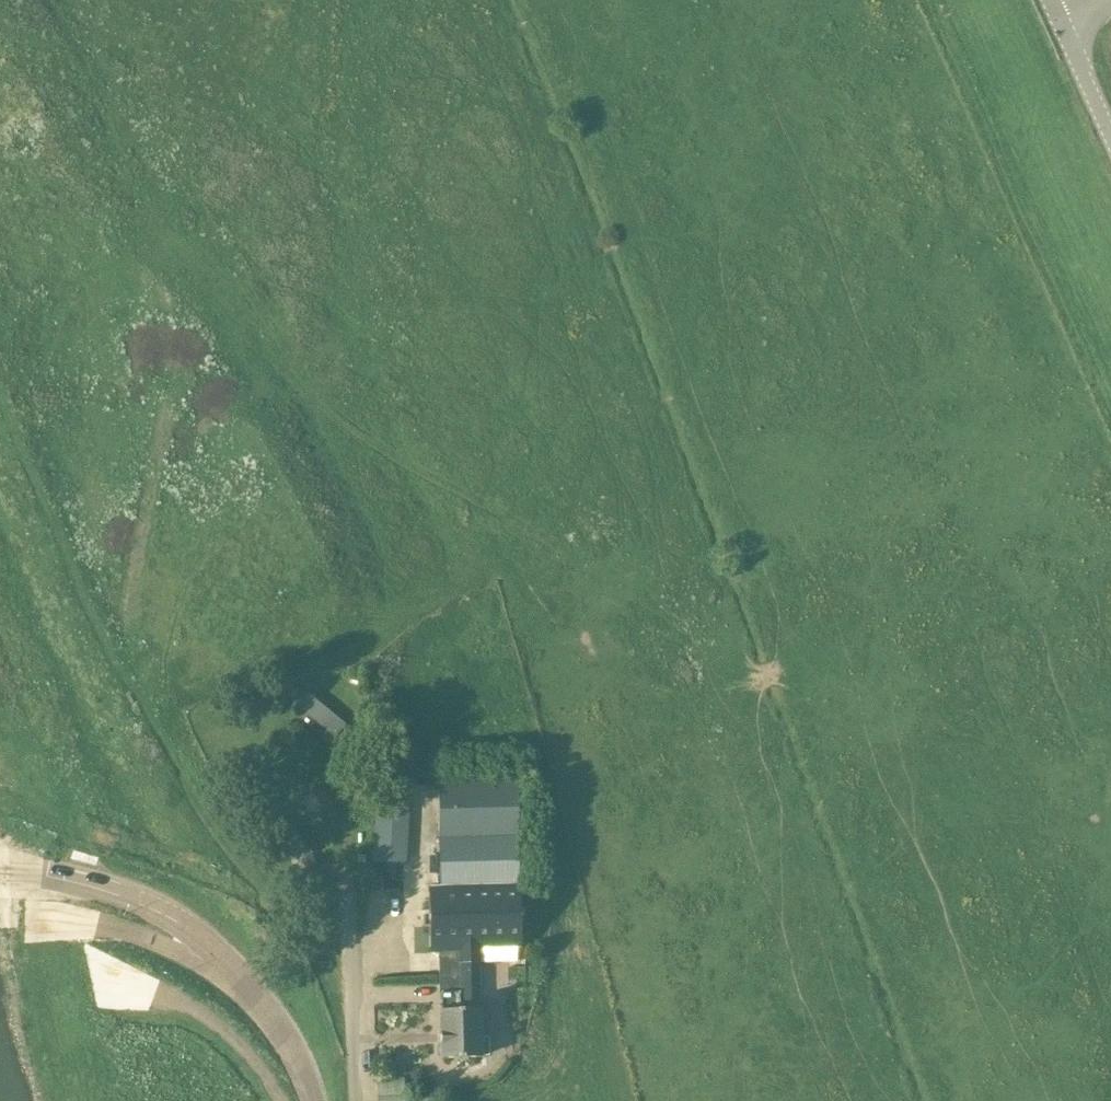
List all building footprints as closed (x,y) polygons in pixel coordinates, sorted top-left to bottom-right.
[(338,738),(348,726),(310,695),(299,707),(338,738)] [(521,883),(519,883),(518,781),(438,782),(440,886),(429,886),(430,952),(439,952),(439,993),(442,993),(442,1008),(440,1008),(441,1058),(482,1057),(481,962),(518,961),(517,946),(522,946),(521,883)] [(406,862),(409,797),(379,796),(376,861),(406,862)] [(314,852),(284,816),(271,827),(301,863),(314,852)] [(407,1078),(380,1079),(381,1100),(408,1100),(407,1078)]
